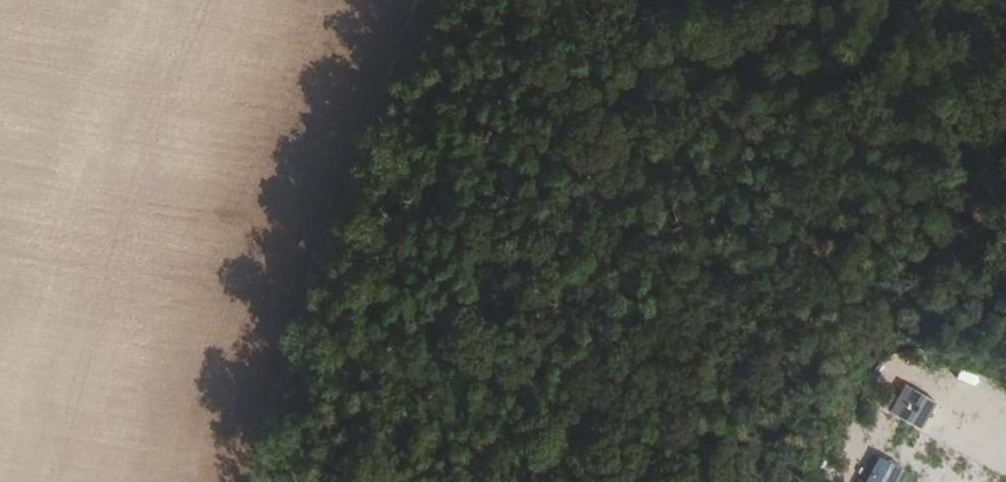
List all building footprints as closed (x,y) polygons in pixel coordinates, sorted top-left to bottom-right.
[(897,419),(920,432),(936,403),(912,391),(897,419)] [(901,468),(874,457),(864,481),(895,481),(901,468)]
